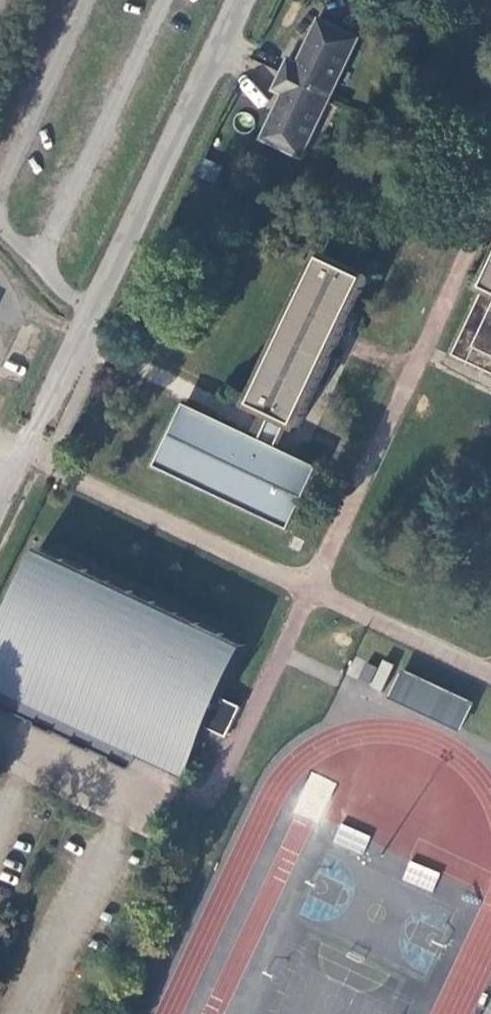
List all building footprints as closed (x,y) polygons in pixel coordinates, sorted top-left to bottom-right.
[(357,38),(319,20),(297,62),(287,59),(270,91),(280,97),(258,141),(299,159),(357,38)] [(333,232),(313,274),(357,295),(377,254),(333,232)] [(460,370),(490,385),(490,265),(477,296),(490,303),(476,336),(460,370)] [(357,295),(313,274),(261,382),(273,389),(295,399),(304,403),(357,295)] [(490,303),(477,296),(446,363),(460,370),(490,303)] [(286,424),(261,413),(196,383),(167,447),(300,509),(328,444),(286,424)] [(295,399),(273,389),(261,413),(286,424),(295,399)] [(46,547),(0,642),(0,687),(193,780),(216,731),(233,697),(257,648),(46,547)] [(391,668),(366,658),(357,681),(382,691),(391,668)] [(401,668),(387,698),(457,731),(471,702),(401,668)] [(249,705),(233,697),(216,731),(231,738),(249,705)] [(340,824),(333,842),(362,855),(370,836),(340,824)] [(402,880),(431,891),(439,873),(409,861),(402,880)]
